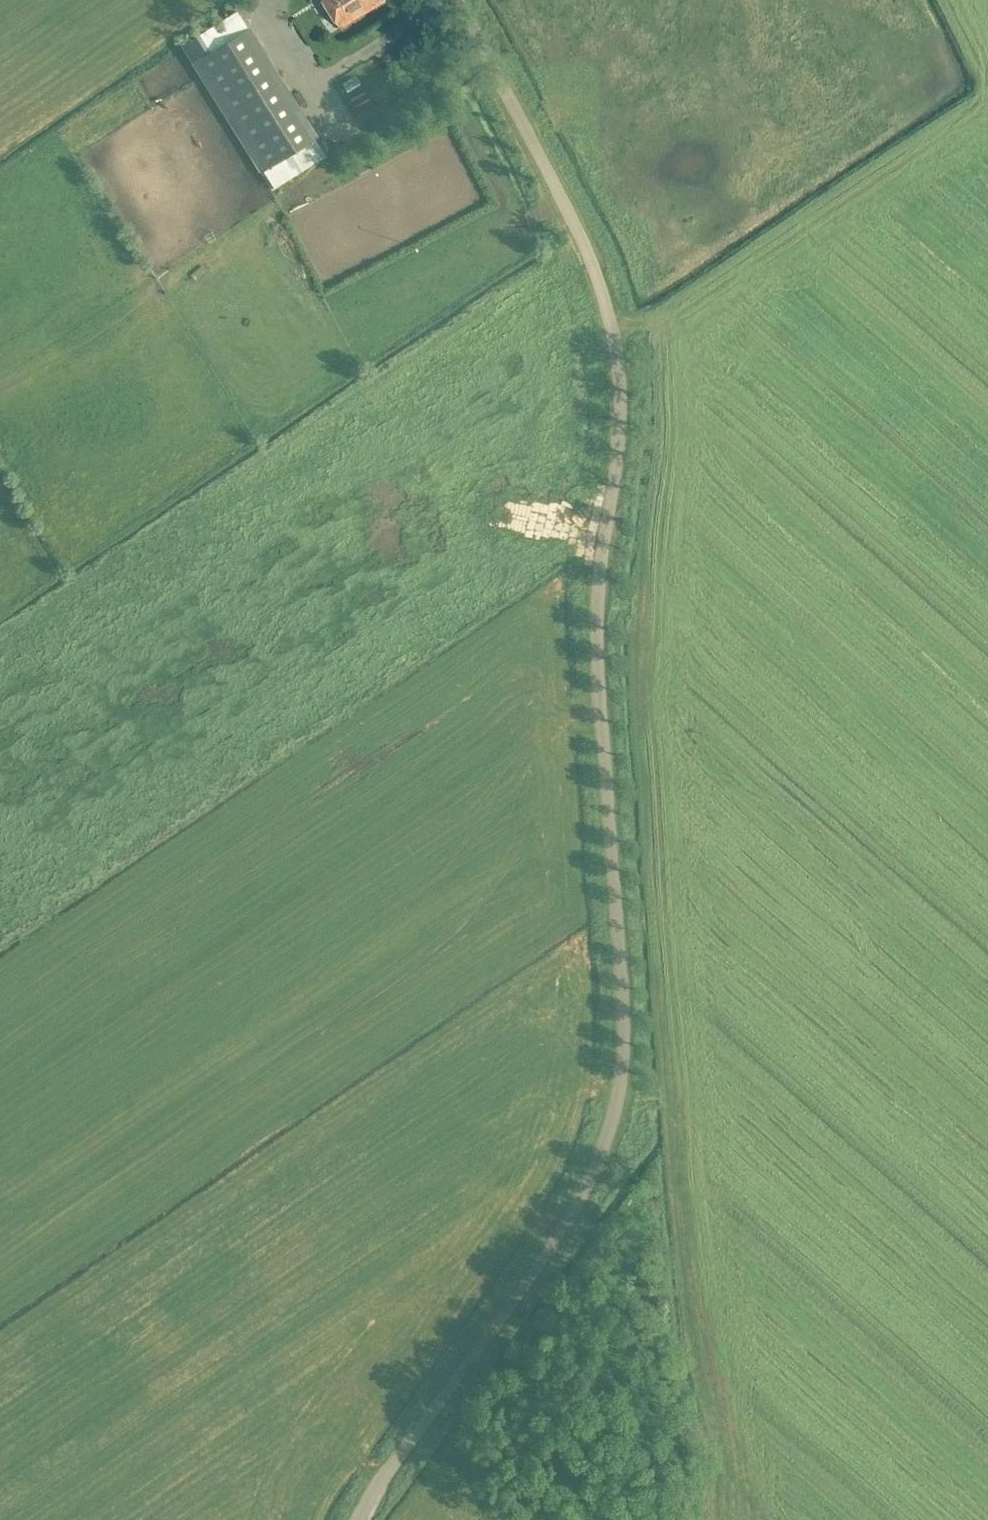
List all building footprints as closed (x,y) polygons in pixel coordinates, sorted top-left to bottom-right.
[(341,25),(382,0),(323,0),(339,26),(341,25)] [(312,139),(245,30),(248,28),(237,11),(182,44),(194,62),(261,170),(312,139)]
